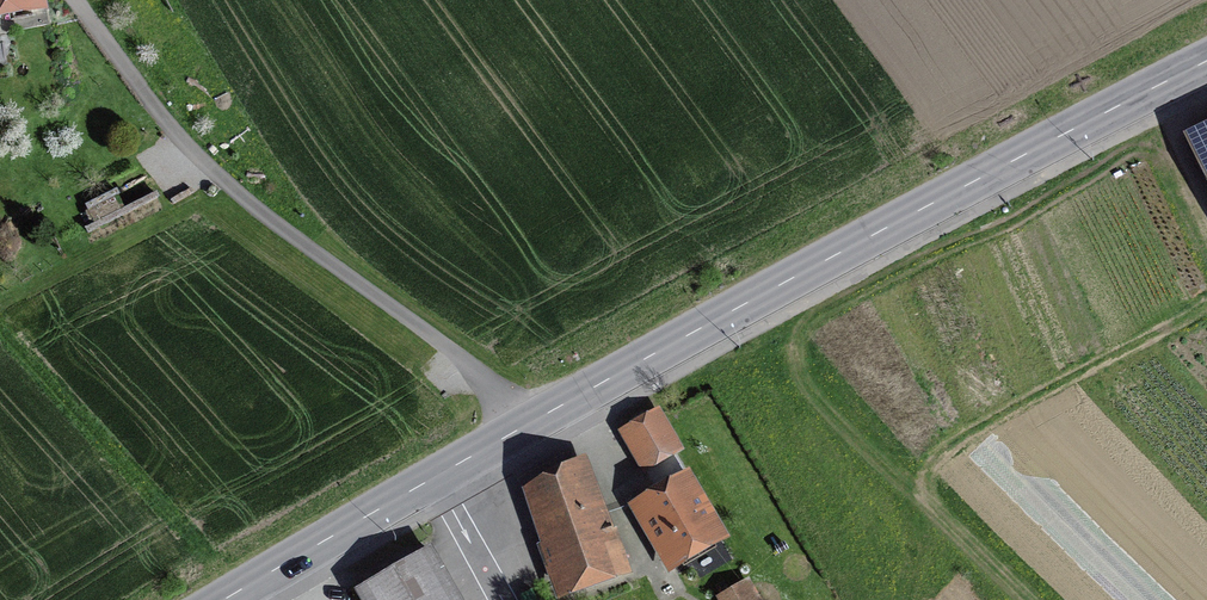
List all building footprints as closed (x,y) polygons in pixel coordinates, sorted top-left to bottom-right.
[(29,8),(35,7),(34,0),(0,0),(0,13),(29,8)] [(1206,175),(1206,119),(1185,129),(1206,175)] [(161,197),(157,190),(85,227),(89,234),(161,197)] [(78,248),(87,243),(82,234),(73,239),(78,248)] [(658,413),(624,432),(645,468),(679,448),(658,413)] [(607,553),(578,470),(575,462),(531,486),(565,582),(611,566),(625,561),(620,549),(607,553)] [(686,479),(639,507),(672,563),(719,536),(686,479)] [(427,548),(359,587),(367,599),(457,599),(427,548)] [(524,599),(541,599),(534,583),(520,588),(524,599)] [(743,583),(720,597),(722,599),(753,599),(743,583)]
